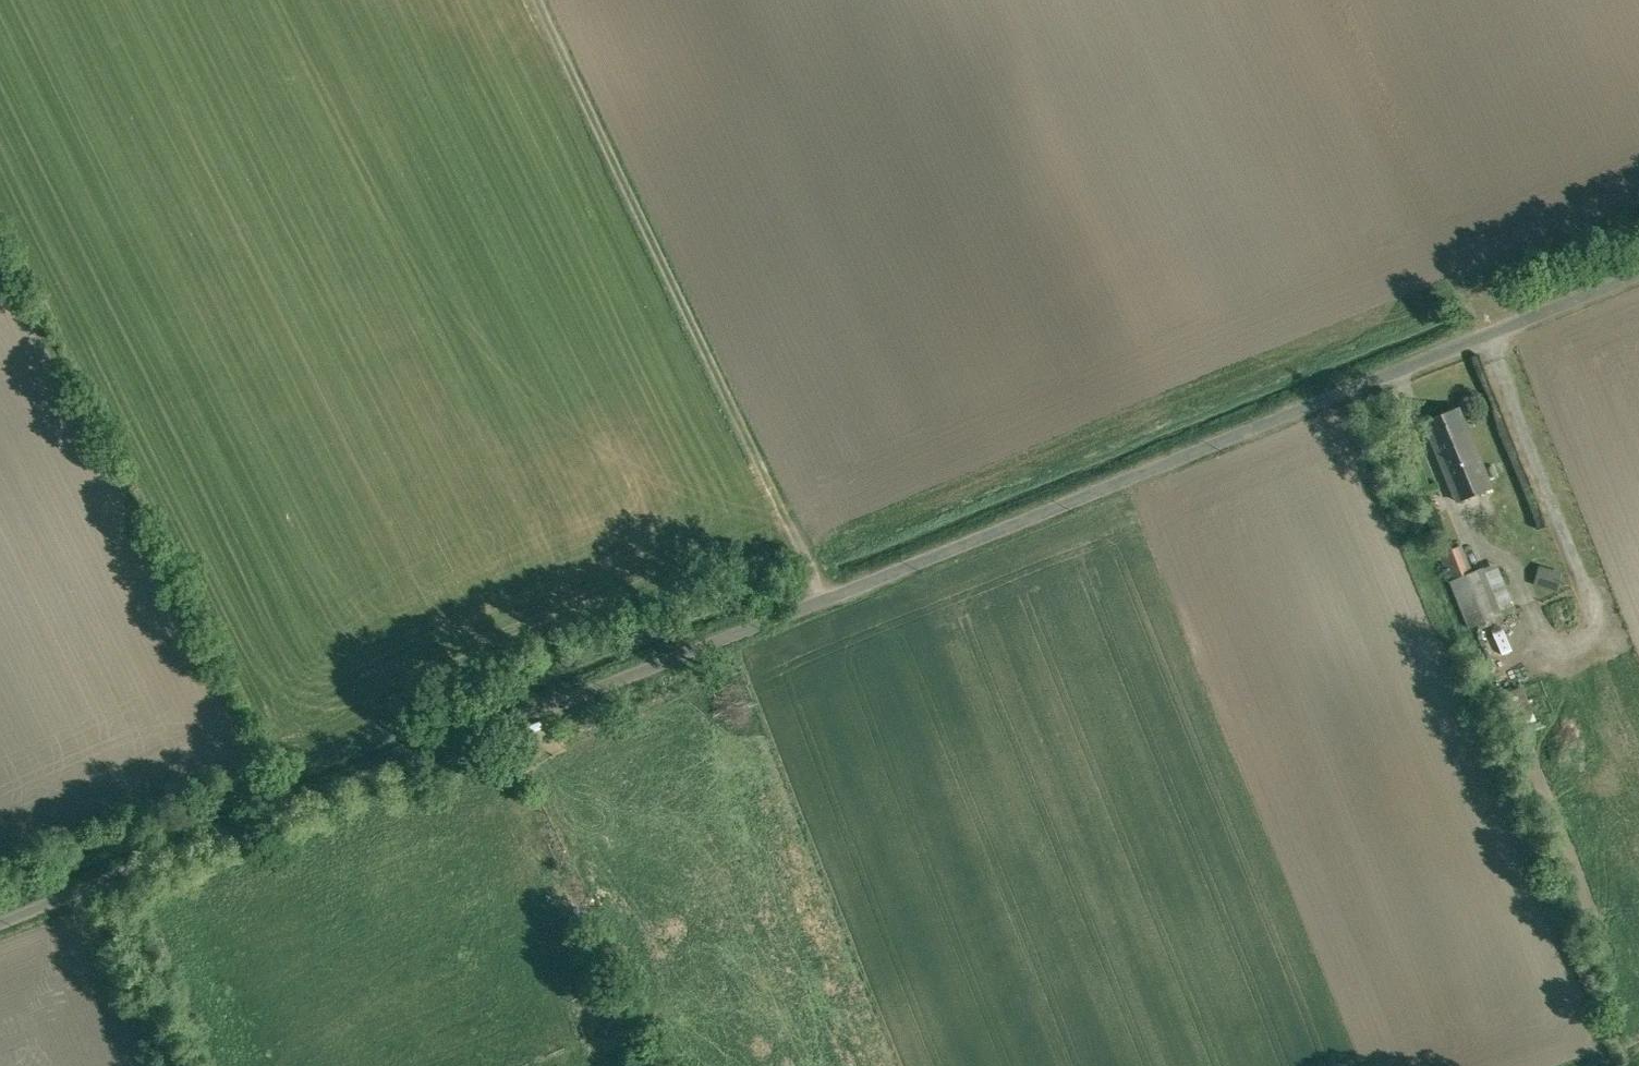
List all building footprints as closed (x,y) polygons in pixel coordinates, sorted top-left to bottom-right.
[(1457,407),(1425,421),(1459,502),(1492,488),(1457,407)] [(1441,555),(1452,582),(1470,575),(1459,548),(1441,555)] [(1484,569),(1502,612),(1514,607),(1496,564),(1484,569)] [(1562,573),(1541,567),(1535,586),(1557,592),(1562,573)] [(1470,575),(1452,582),(1470,625),(1502,612),(1484,569),(1470,575)]
